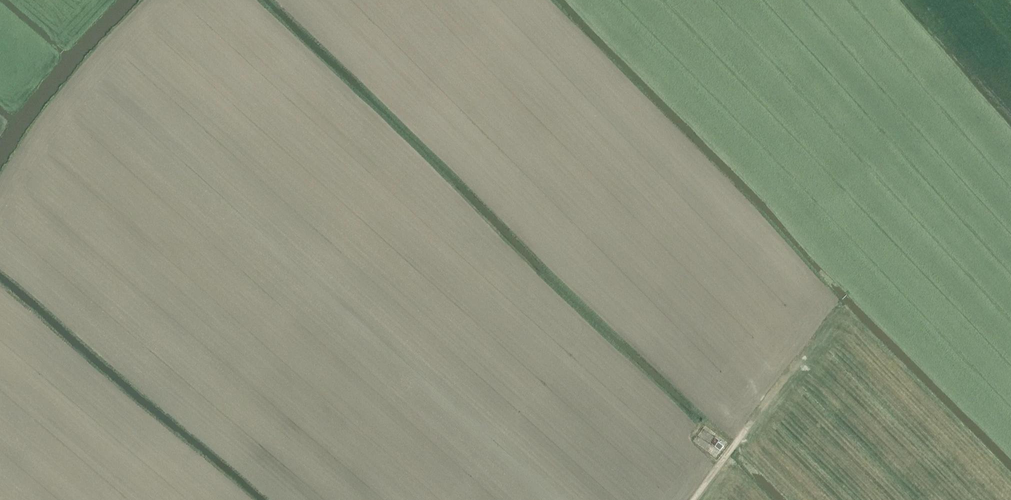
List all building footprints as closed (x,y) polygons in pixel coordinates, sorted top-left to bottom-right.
[(715,445),(720,448),(724,444),(718,440),(715,445)]
